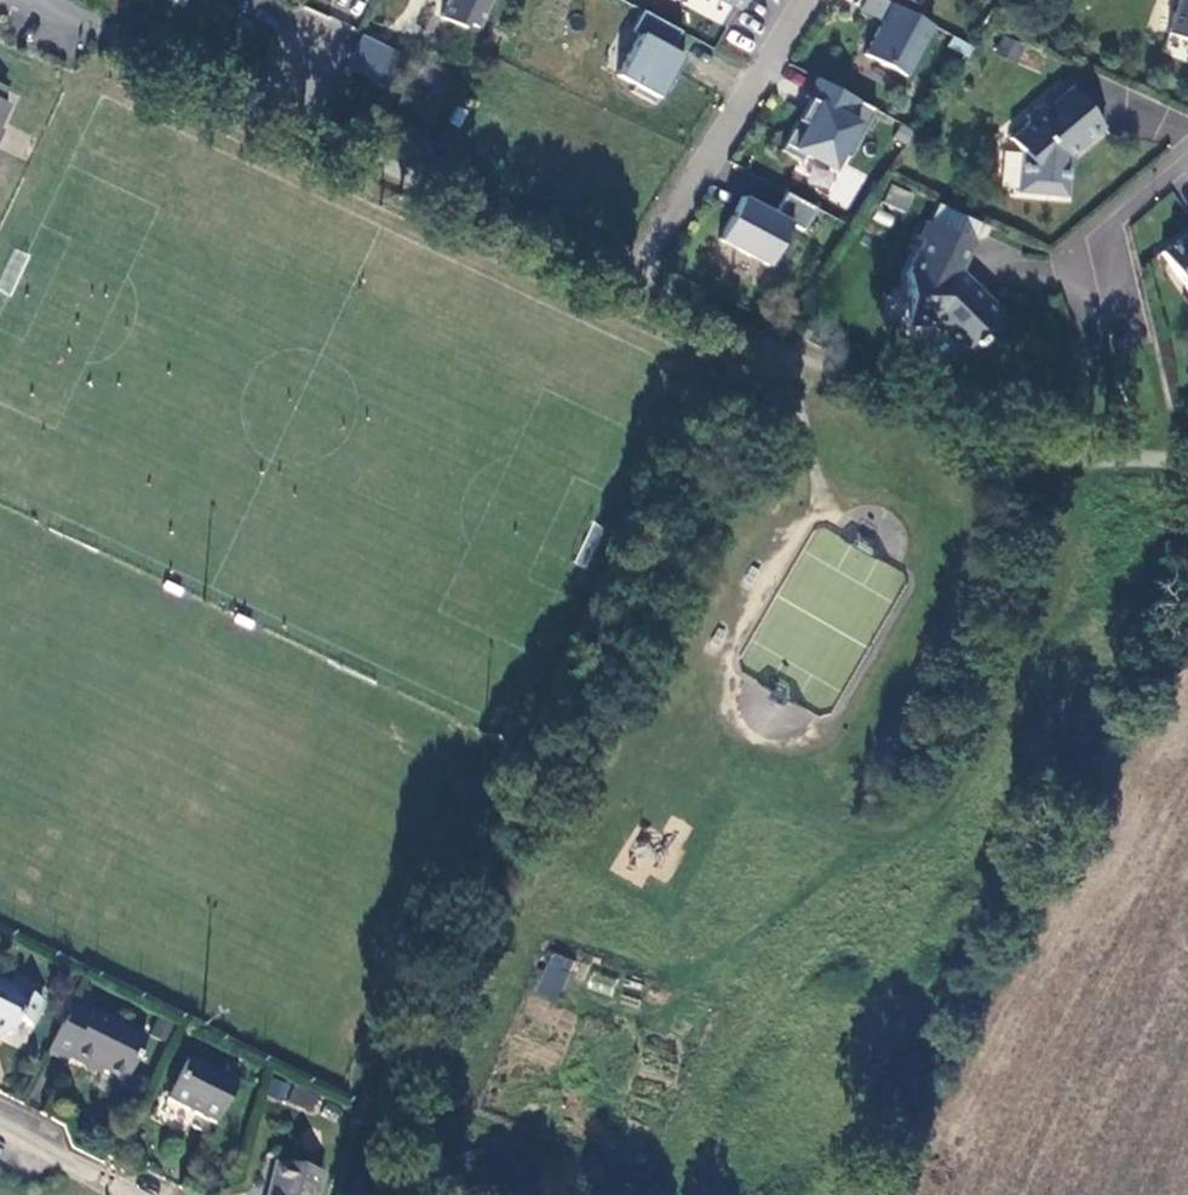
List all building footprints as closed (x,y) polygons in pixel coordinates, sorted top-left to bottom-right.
[(440,19),(462,29),(464,24),(476,29),(490,0),(449,0),(440,19)] [(742,14),(751,0),(716,0),(742,14)] [(885,0),(864,0),(859,9),(880,21),(862,54),(902,76),(930,24),(885,0)] [(1175,0),(1163,34),(1187,43),(1187,45),(1187,0),(1175,0)] [(667,51),(677,31),(639,11),(628,32),(636,37),(615,77),(632,86),(629,92),(653,105),(666,79),(670,81),(682,59),(667,51)] [(389,77),(398,46),(361,35),(352,66),(389,77)] [(872,109),(814,77),(803,97),(815,103),(804,123),(795,118),(778,149),(798,160),(802,153),(828,168),(837,152),(846,157),(872,109)] [(0,80),(0,133),(13,104),(3,99),(9,85),(0,80)] [(1019,148),(1013,188),(1061,193),(1066,154),(1100,124),(1066,87),(1005,135),(1019,148)] [(750,200),(727,244),(775,269),(797,228),(810,235),(823,212),(793,197),(782,218),(750,200)] [(1153,247),(1178,288),(1187,282),(1187,217),(1184,220),(1187,226),(1153,247)] [(914,240),(919,242),(927,226),(921,223),(914,240)] [(968,245),(927,226),(919,242),(904,276),(904,327),(928,327),(957,356),(967,345),(970,348),(977,341),(974,339),(997,316),(962,282),(960,284),(952,276),(955,274),(968,245)] [(557,1000),(573,960),(551,951),(534,991),(557,1000)] [(0,986),(0,1037),(7,1033),(10,1022),(24,1028),(38,1004),(0,986)] [(139,1041),(68,1005),(42,1056),(113,1092),(139,1041)] [(185,1055),(165,1095),(212,1118),(231,1079),(185,1055)] [(269,1168),(264,1194),(313,1194),(316,1177),(269,1168)]
